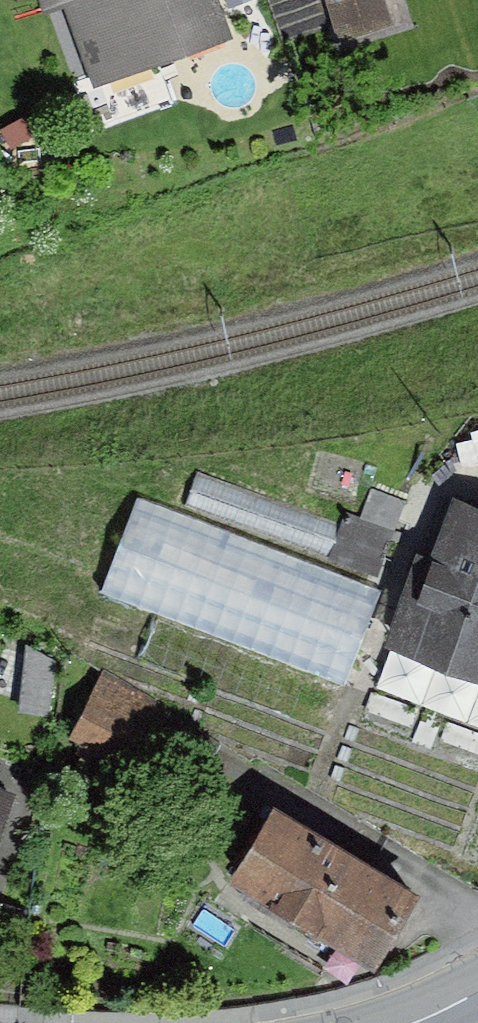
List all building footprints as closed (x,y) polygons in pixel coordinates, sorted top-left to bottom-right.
[(45,14),(65,7),(96,93),(235,44),(220,0),(40,0),(45,14)] [(340,47),(394,31),(384,0),(325,0),(340,47)] [(469,433),(471,441),(457,445),(463,470),(477,466),(477,431),(469,433)] [(197,471),(184,506),(376,576),(393,533),(359,520),(344,514),(341,523),(197,471)] [(371,488),(359,520),(393,533),(405,501),(371,488)] [(139,498),(103,592),(344,684),(380,590),(139,498)] [(454,500),(432,561),(417,556),(383,649),(477,683),(477,509),(454,500)] [(25,646),(19,715),(51,717),(56,662),(25,646)] [(168,701),(104,672),(73,740),(137,769),(168,701)] [(0,791),(0,842),(16,796),(0,791)] [(418,898),(274,813),(230,885),(375,971),(418,898)]
